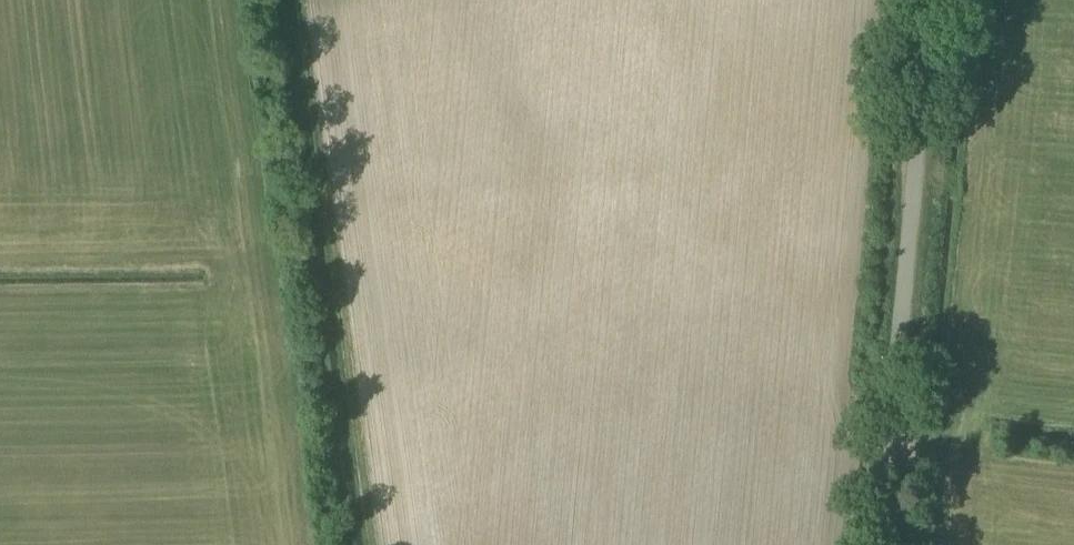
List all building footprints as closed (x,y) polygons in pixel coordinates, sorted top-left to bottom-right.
[(915,426),(916,417),(908,417),(907,425),(915,426)]
